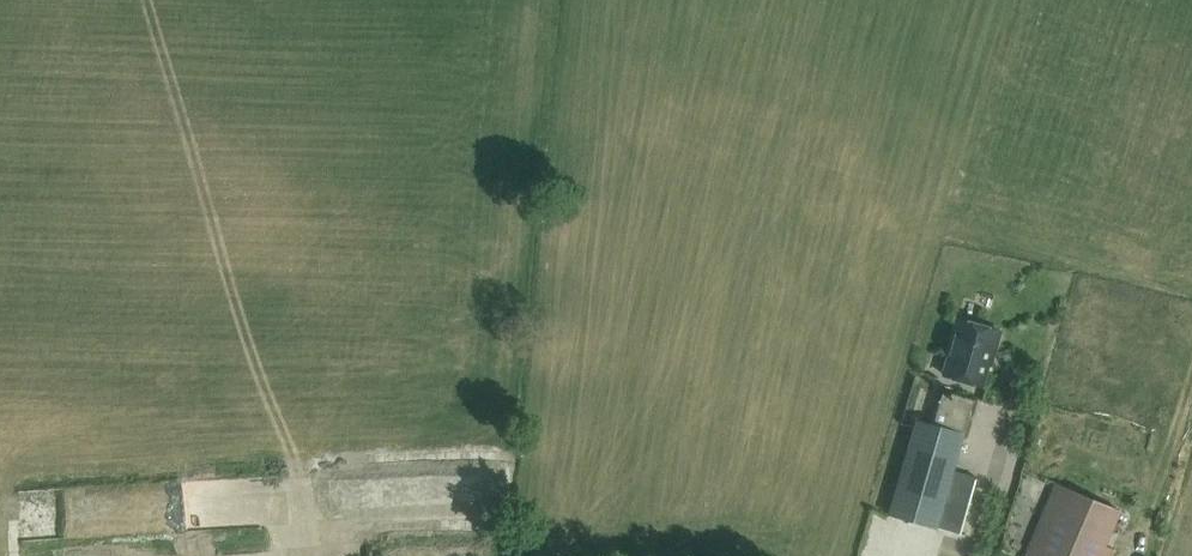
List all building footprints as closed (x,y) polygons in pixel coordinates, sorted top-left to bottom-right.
[(944,375),(981,385),(991,351),(993,351),(999,331),(958,319),(948,354),(950,354),(944,375)] [(888,513),(937,527),(937,524),(961,531),(977,478),(952,471),(973,400),(943,392),(934,424),(916,419),(888,513)] [(1113,549),(1105,545),(1120,510),(1056,483),(1024,555),(1110,555),(1113,549)]
